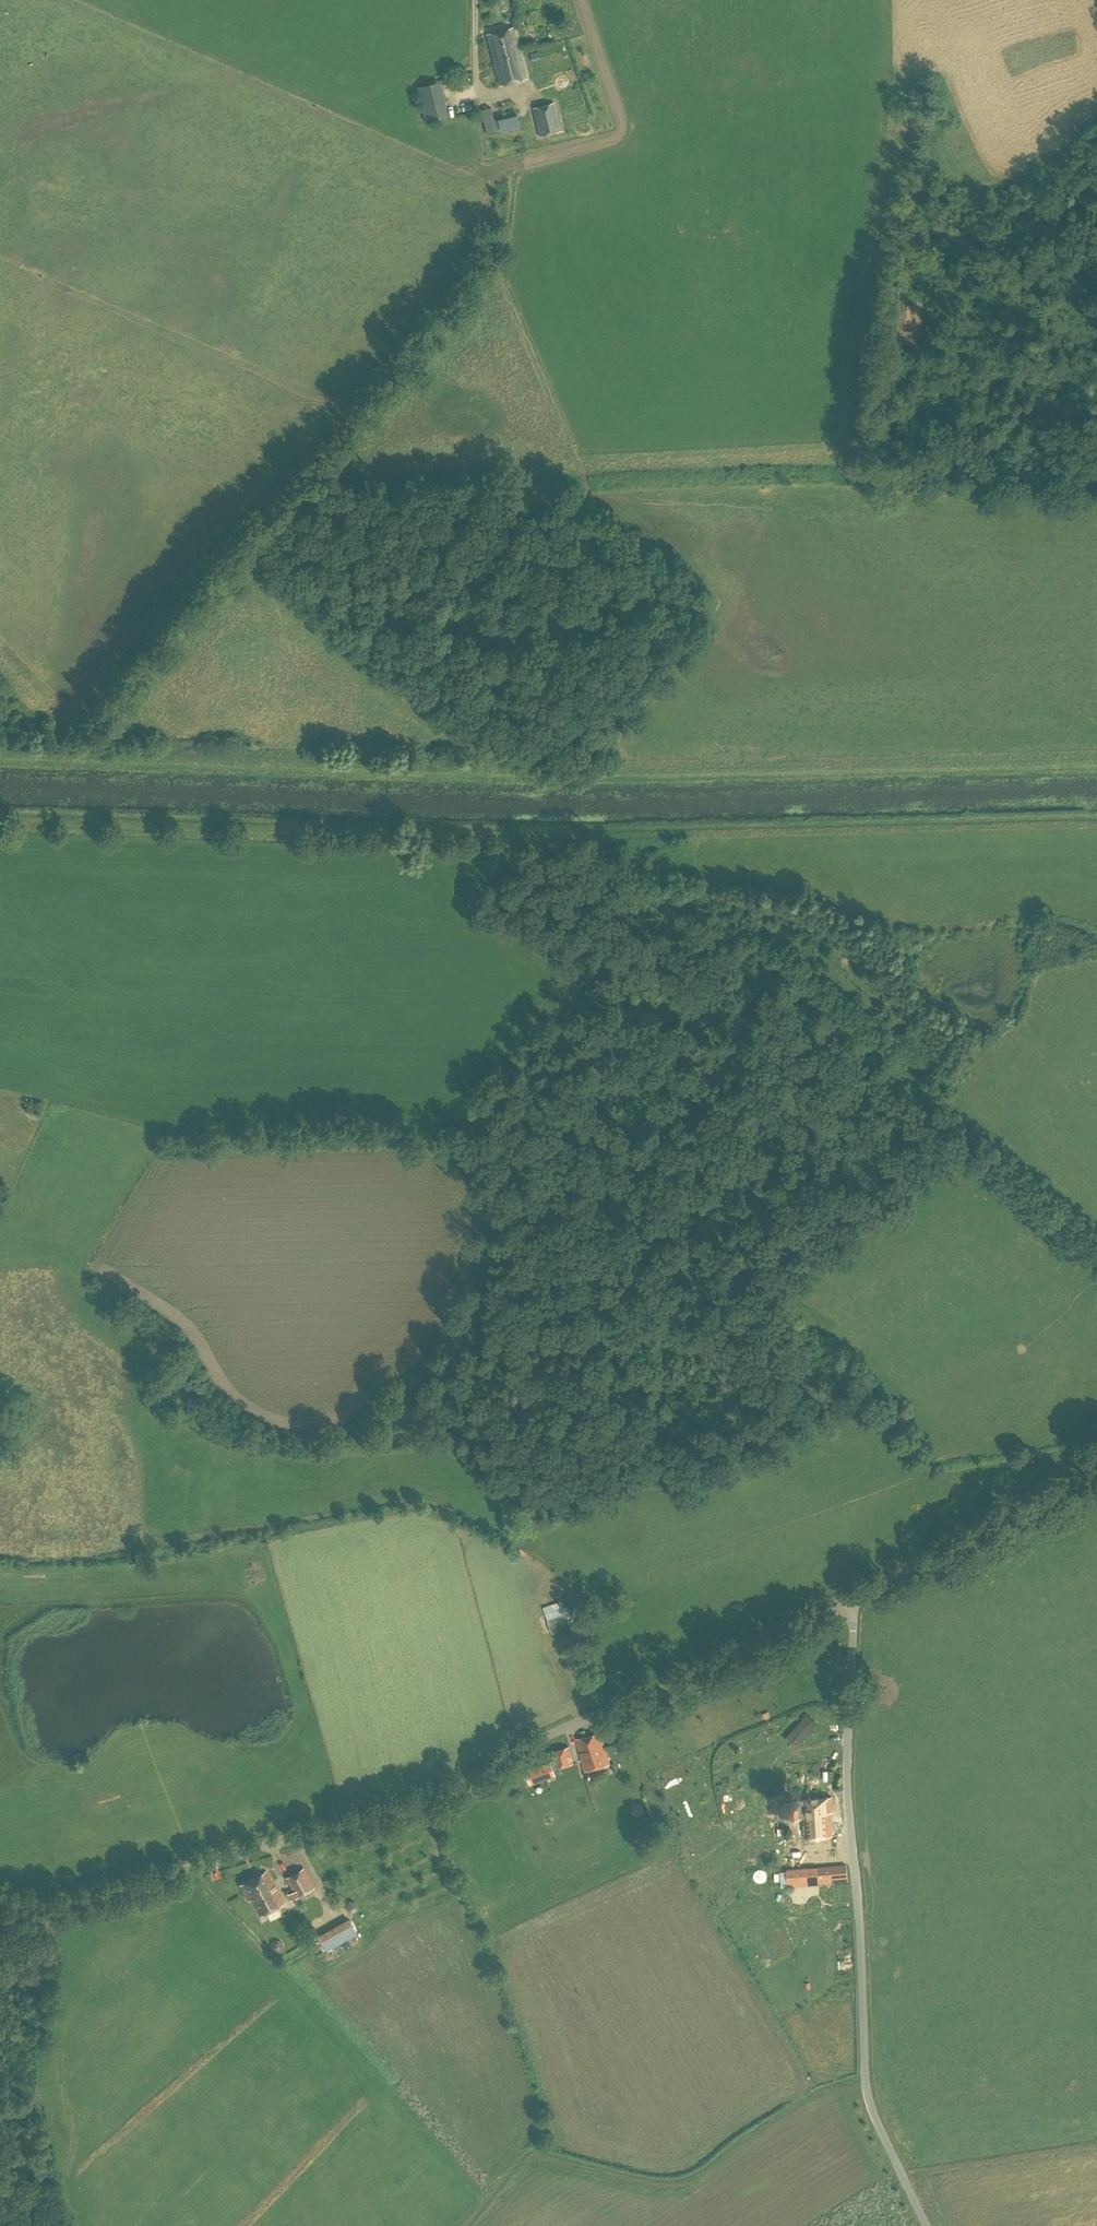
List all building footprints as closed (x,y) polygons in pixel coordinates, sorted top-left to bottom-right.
[(500,85),(527,78),(514,27),(486,34),(500,85)] [(449,115),(439,81),(416,87),(425,121),(449,115)] [(540,136),(561,131),(555,102),(534,107),(540,136)] [(494,121),(490,107),(480,110),(487,134),(496,132),(496,130),(500,129),(500,132),(520,127),(516,114),(497,119),(497,120),(494,121)] [(575,1621),(572,1612),(566,1614),(566,1613),(547,1620),(552,1634),(560,1631),(562,1635),(566,1633),(565,1629),(571,1627),(569,1623),(575,1621)] [(802,1718),(788,1735),(800,1746),(804,1741),(804,1740),(819,1724),(806,1712),(801,1717),(802,1718)] [(585,1771),(610,1764),(601,1732),(576,1739),(585,1771)] [(556,1768),(573,1763),(568,1746),(552,1751),(556,1768)] [(544,1764),(526,1770),(526,1772),(530,1783),(549,1776),(555,1774),(550,1761),(544,1764)] [(833,1835),(831,1811),(833,1811),(832,1797),(787,1800),(788,1819),(803,1818),(804,1837),(833,1835)] [(754,1870),(764,1866),(760,1858),(750,1862),(754,1870)] [(847,1888),(847,1881),(845,1865),(787,1869),(788,1885),(833,1882),(833,1889),(847,1888)] [(295,1897),(314,1887),(304,1867),(284,1878),(295,1897)] [(283,1903),(266,1871),(240,1885),(248,1900),(251,1898),(260,1916),(283,1903)] [(326,1951),(356,1934),(348,1918),(317,1935),(326,1951)] [(317,1929),(327,1924),(324,1919),(314,1923),(317,1929)]
